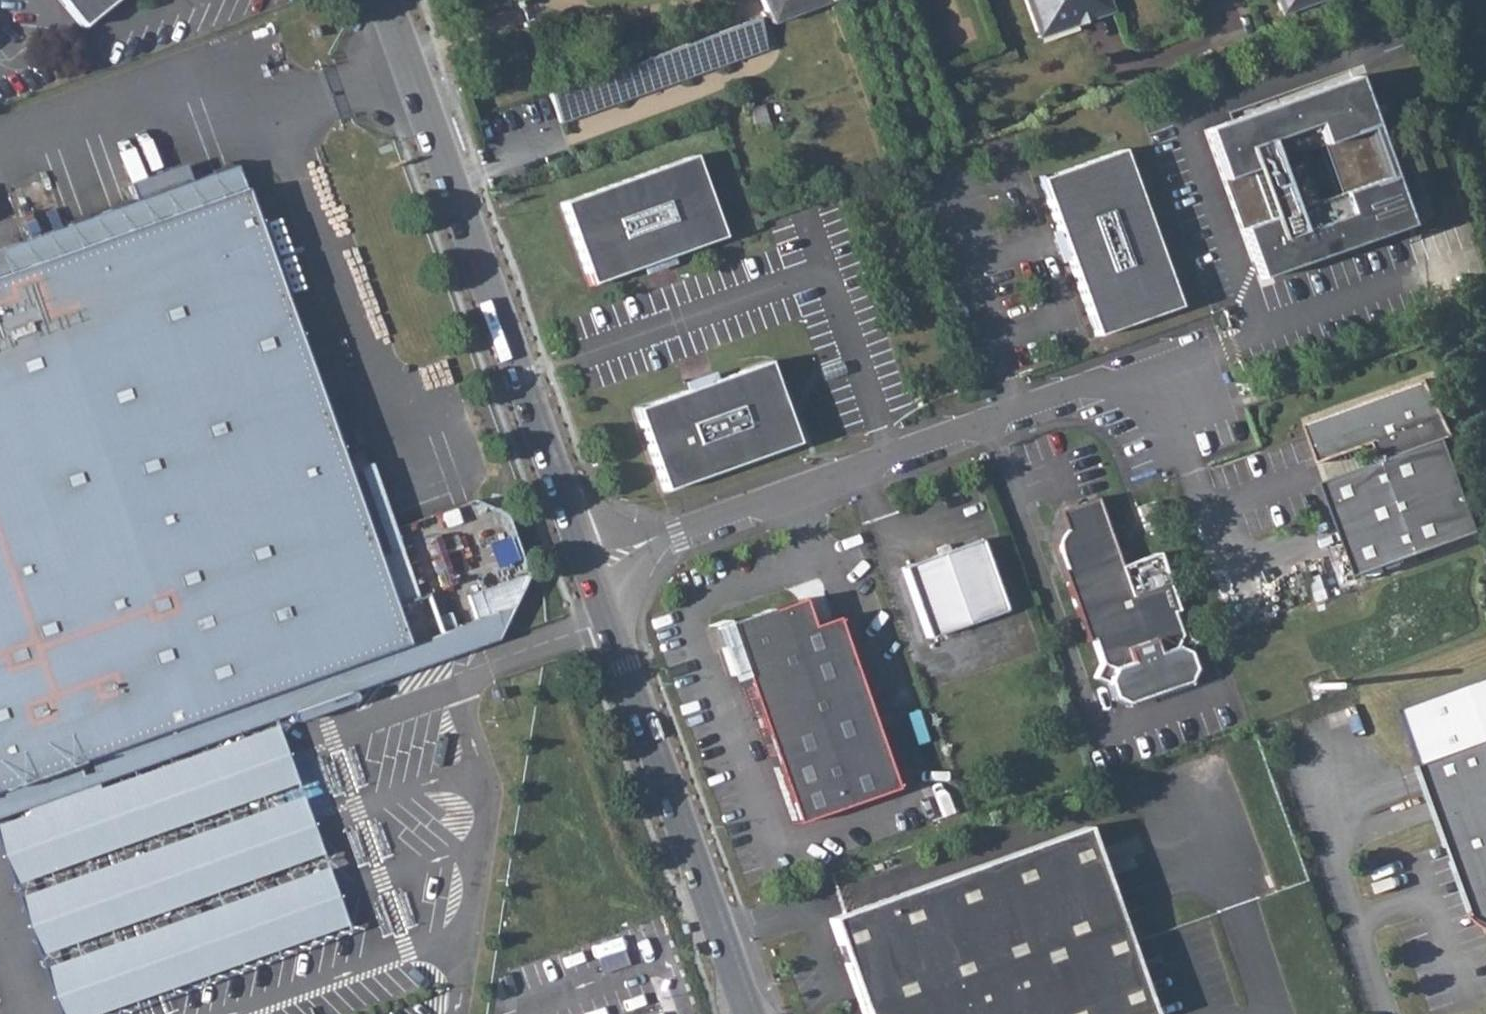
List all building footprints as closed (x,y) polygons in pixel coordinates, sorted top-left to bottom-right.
[(81,27),(114,0),(59,0),(81,27)] [(770,23),(829,1),(830,0),(760,0),(770,23)] [(1106,0),(1024,0),(1035,31),(1055,24),(1073,18),(1072,15),(1087,10),(1088,13),(1108,6),(1106,0)] [(1279,14),(1285,12),(1281,0),(1274,0),(1279,14)] [(1285,12),(1319,0),(1281,0),(1285,12)] [(1087,10),(1072,15),(1073,18),(1055,24),(1035,31),(1037,37),(1110,11),(1108,6),(1088,13),(1087,10)] [(755,18),(548,94),(558,121),(559,123),(763,50),(755,18)] [(1352,77),(1203,130),(1256,279),(1405,226),(1352,77)] [(747,109),(756,135),(770,130),(762,104),(747,109)] [(1120,150),(1038,179),(1059,238),(1053,240),(1058,254),(1064,252),(1094,336),(1176,307),(1120,150)] [(721,238),(691,156),(560,203),(589,285),(648,264),(650,269),(664,264),(662,259),(721,238)] [(243,188),(234,165),(0,249),(0,275),(243,188)] [(0,275),(0,788),(263,694),(406,643),(376,558),(344,471),(243,188),(0,275)] [(634,409),(663,491),(794,444),(765,362),(706,383),(704,378),(691,383),(693,388),(634,409)] [(1485,529),(1485,521),(1453,435),(1460,433),(1431,376),(1308,422),(1323,459),(1379,438),(1386,459),(1330,480),(1366,574),(1485,529)] [(344,471),(376,558),(400,550),(368,462),(344,471)] [(1091,641),(1099,664),(1093,678),(1106,684),(1111,699),(1124,704),(1149,695),(1148,692),(1157,689),(1158,692),(1184,683),(1190,670),(1185,656),(1192,642),(1178,635),(1170,612),(1175,610),(1155,554),(1118,566),(1093,498),(1056,511),(1063,530),(1055,543),(1062,569),(1060,570),(1086,642),(1091,641)] [(1153,502),(1136,508),(1140,517),(1156,511),(1153,502)] [(977,540),(900,567),(925,638),(1002,610),(977,540)] [(524,574),(466,595),(475,619),(510,607),(524,575),(524,574)] [(794,823),(893,788),(833,617),(808,626),(799,599),(717,627),(724,647),(720,648),(730,675),(740,671),(794,823)] [(263,694),(272,718),(319,701),(479,643),(494,638),(510,607),(475,619),(453,627),(439,632),(406,643),(263,694)] [(448,612),(433,617),(439,632),(453,627),(448,612)] [(1413,708),(1481,912),(1479,916),(1485,922),(1485,684),(1413,708)] [(58,1013),(114,1013),(348,931),(336,897),(311,828),(281,745),(272,718),(263,694),(0,788),(0,852),(29,932),(53,1000),(58,1013)] [(1084,827),(828,919),(863,1013),(1152,1013),(1084,827)]
